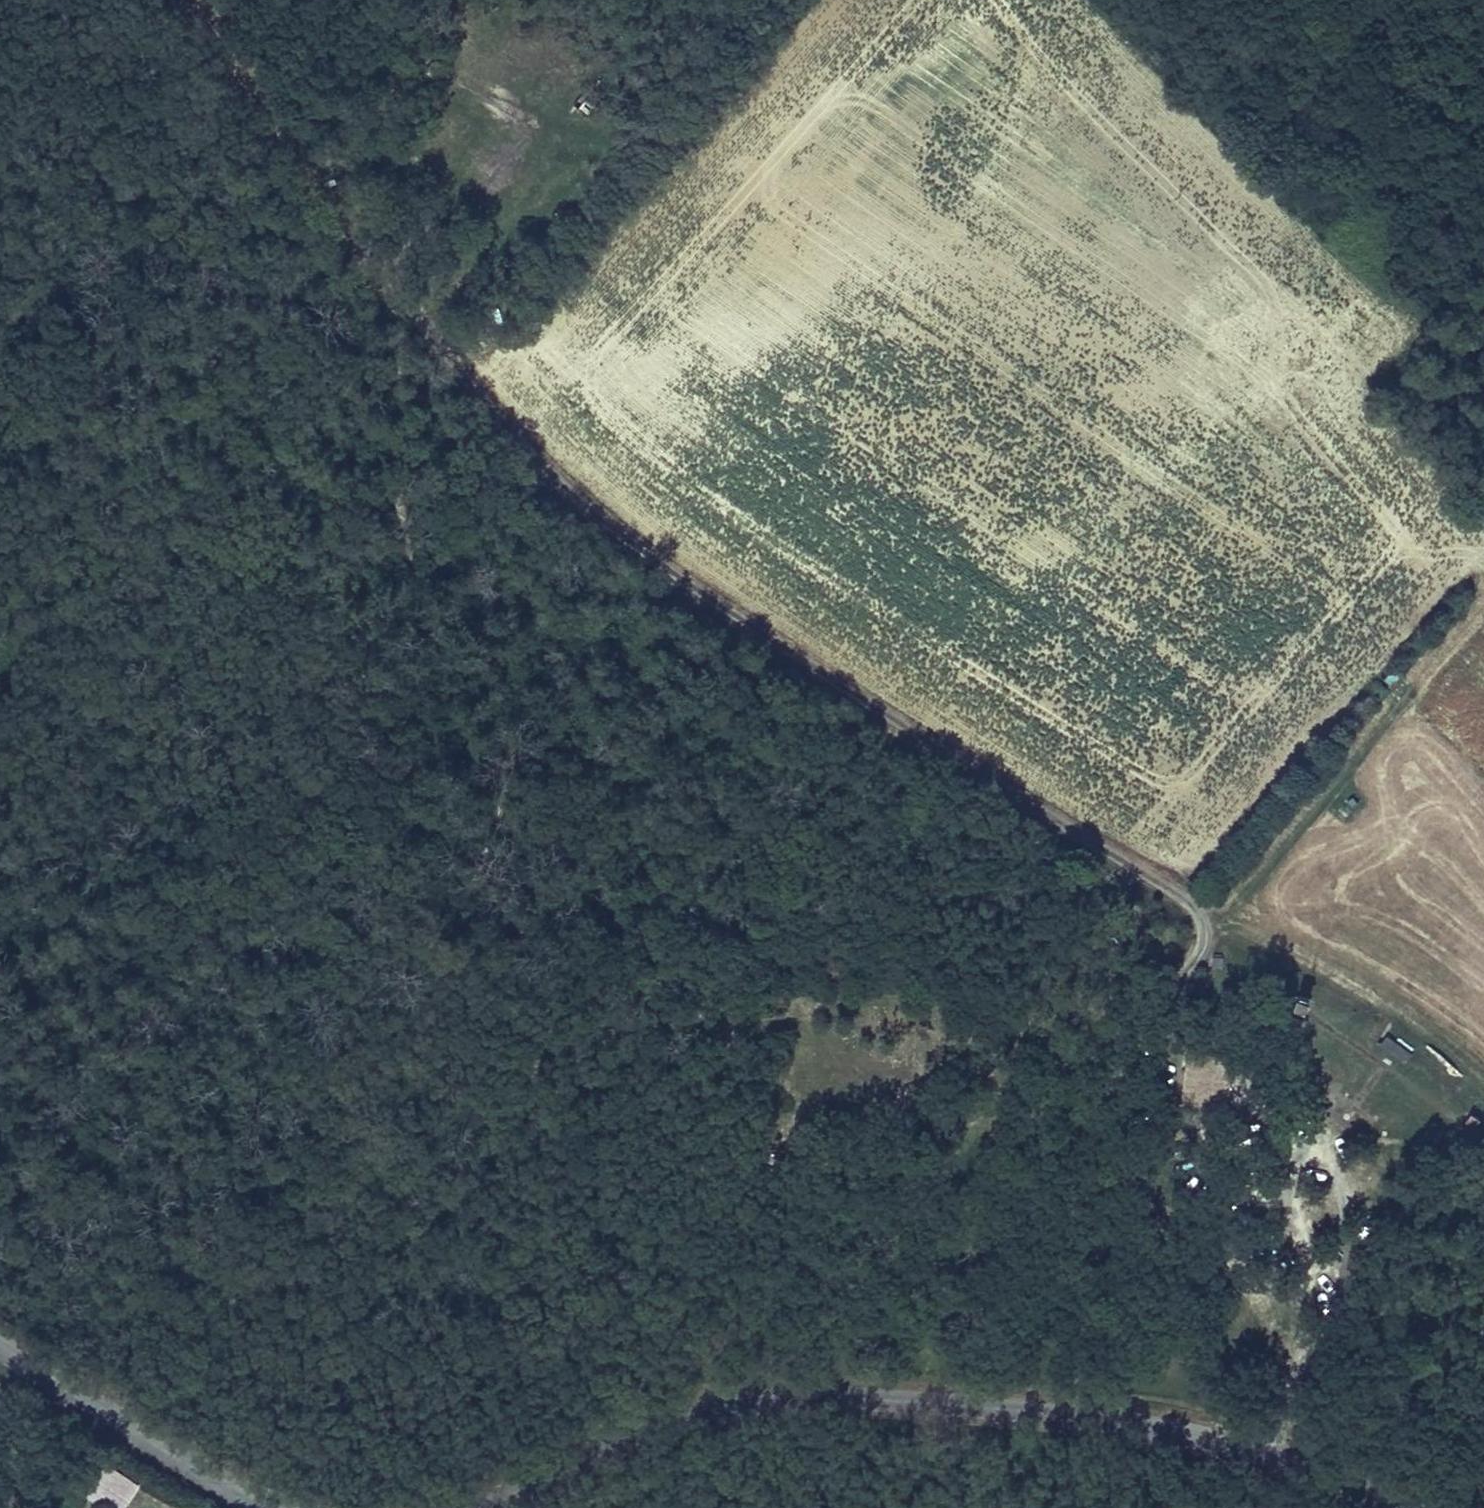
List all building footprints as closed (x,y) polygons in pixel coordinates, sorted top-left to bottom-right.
[(1314,991),(1299,990),(1298,1001),(1313,1002),(1314,991)] [(1405,1069),(1415,1061),(1387,1039),(1380,1048),(1405,1069)] [(1473,1135),(1482,1126),(1472,1118),(1464,1126),(1473,1135)] [(139,1483),(111,1467),(92,1501),(104,1507),(125,1507),(139,1483)]
